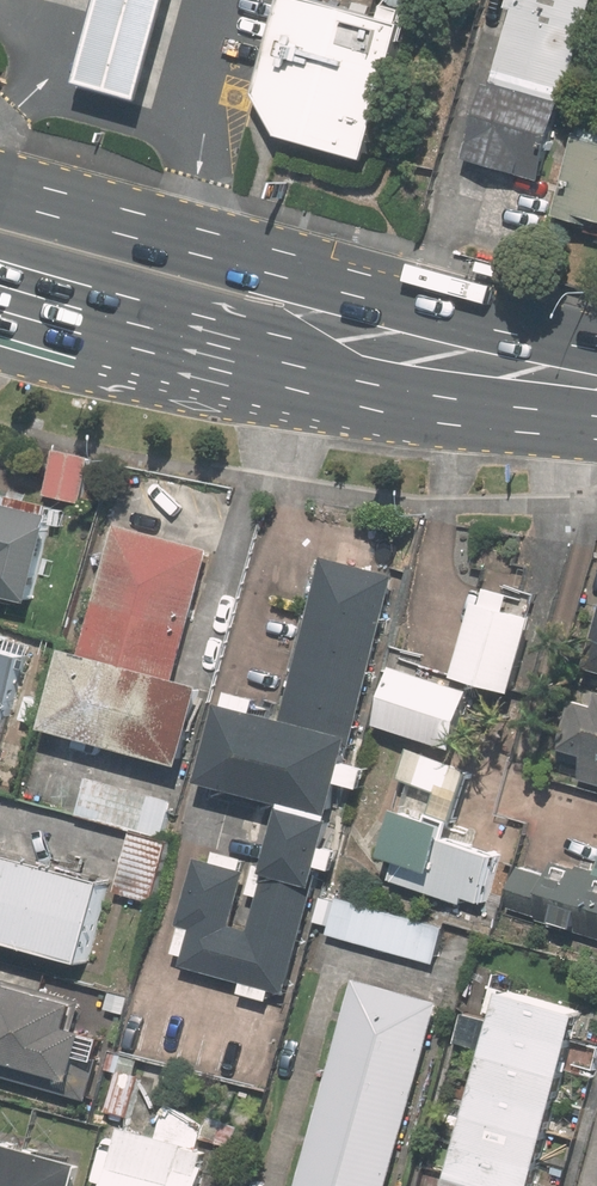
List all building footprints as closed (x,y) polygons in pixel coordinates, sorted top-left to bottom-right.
[(76,88),(152,109),(182,0),(100,0),(76,88)] [(321,0),(285,0),(259,93),(281,133),(369,159),(406,23),(321,0)] [(518,6),(529,8),(510,82),(498,79),(477,164),(552,183),(573,97),(585,100),(596,54),(596,0),(520,0),(518,6)] [(590,109),(566,208),(596,216),(596,111),(590,109)] [(514,268),(483,259),(480,270),(511,279),(514,268)] [(79,501),(89,457),(51,449),(41,493),(79,501)] [(40,514),(0,505),(0,602),(18,606),(40,514)] [(183,676),(218,550),(127,525),(94,646),(78,642),(55,724),(195,762),(216,685),(183,676)] [(299,994),(409,573),(334,554),(293,712),(269,706),(272,694),(239,686),(216,776),(298,798),(280,866),(268,863),(260,892),(267,894),(260,924),(243,920),(259,857),(226,848),(223,859),(207,854),(182,951),(195,954),(193,963),(254,979),(250,993),(273,999),(276,987),(299,994)] [(469,673),(530,689),(551,608),(526,602),(530,587),(503,581),(498,597),(490,595),(469,673)] [(25,715),(43,653),(0,641),(0,707),(25,715)] [(473,744),(490,687),(401,662),(385,719),(473,744)] [(582,691),(568,743),(593,750),(586,776),(596,779),(596,695),(582,691)] [(489,911),(512,847),(464,831),(488,763),(425,741),(407,791),(415,793),(396,847),(410,852),(401,879),(489,911)] [(183,799),(91,776),(80,817),(139,832),(173,840),(183,799)] [(157,901),(173,840),(139,832),(123,892),(157,901)] [(0,843),(0,931),(99,958),(121,876),(0,843)] [(567,855),(560,877),(522,866),(510,906),(596,931),(596,864),(567,855)] [(442,962),(452,923),(345,894),(335,933),(442,962)] [(448,1002),(363,977),(302,1185),(395,1185),(448,1002)] [(98,1096),(116,1031),(88,1024),(94,1000),(15,979),(8,1002),(0,1000),(0,1069),(98,1096)] [(514,981),(456,1185),(551,1185),(596,1023),(596,1005),(514,981)] [(112,1106),(137,1113),(147,1078),(152,1059),(127,1053),(112,1106)] [(224,1143),(132,1120),(116,1185),(224,1185),(225,1184),(215,1181),(224,1143)] [(95,1160),(0,1133),(0,1185),(88,1185),(95,1160)]
